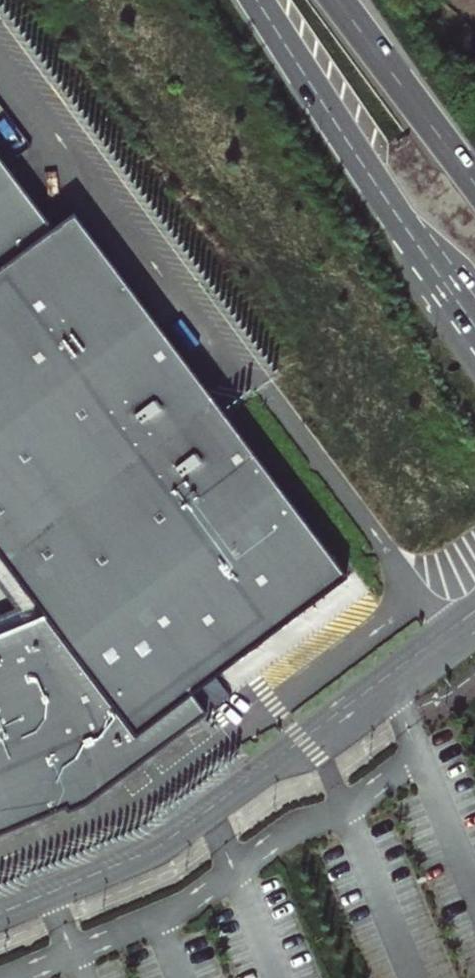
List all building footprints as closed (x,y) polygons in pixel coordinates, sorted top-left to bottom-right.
[(52,230),(0,160),(0,269),(52,230)] [(133,738),(191,695),(346,578),(73,215),(52,230),(0,269),(0,560),(42,617),(133,738)] [(65,808),(67,812),(87,805),(206,715),(191,695),(133,738),(42,617),(0,634),(0,835),(65,808)]
